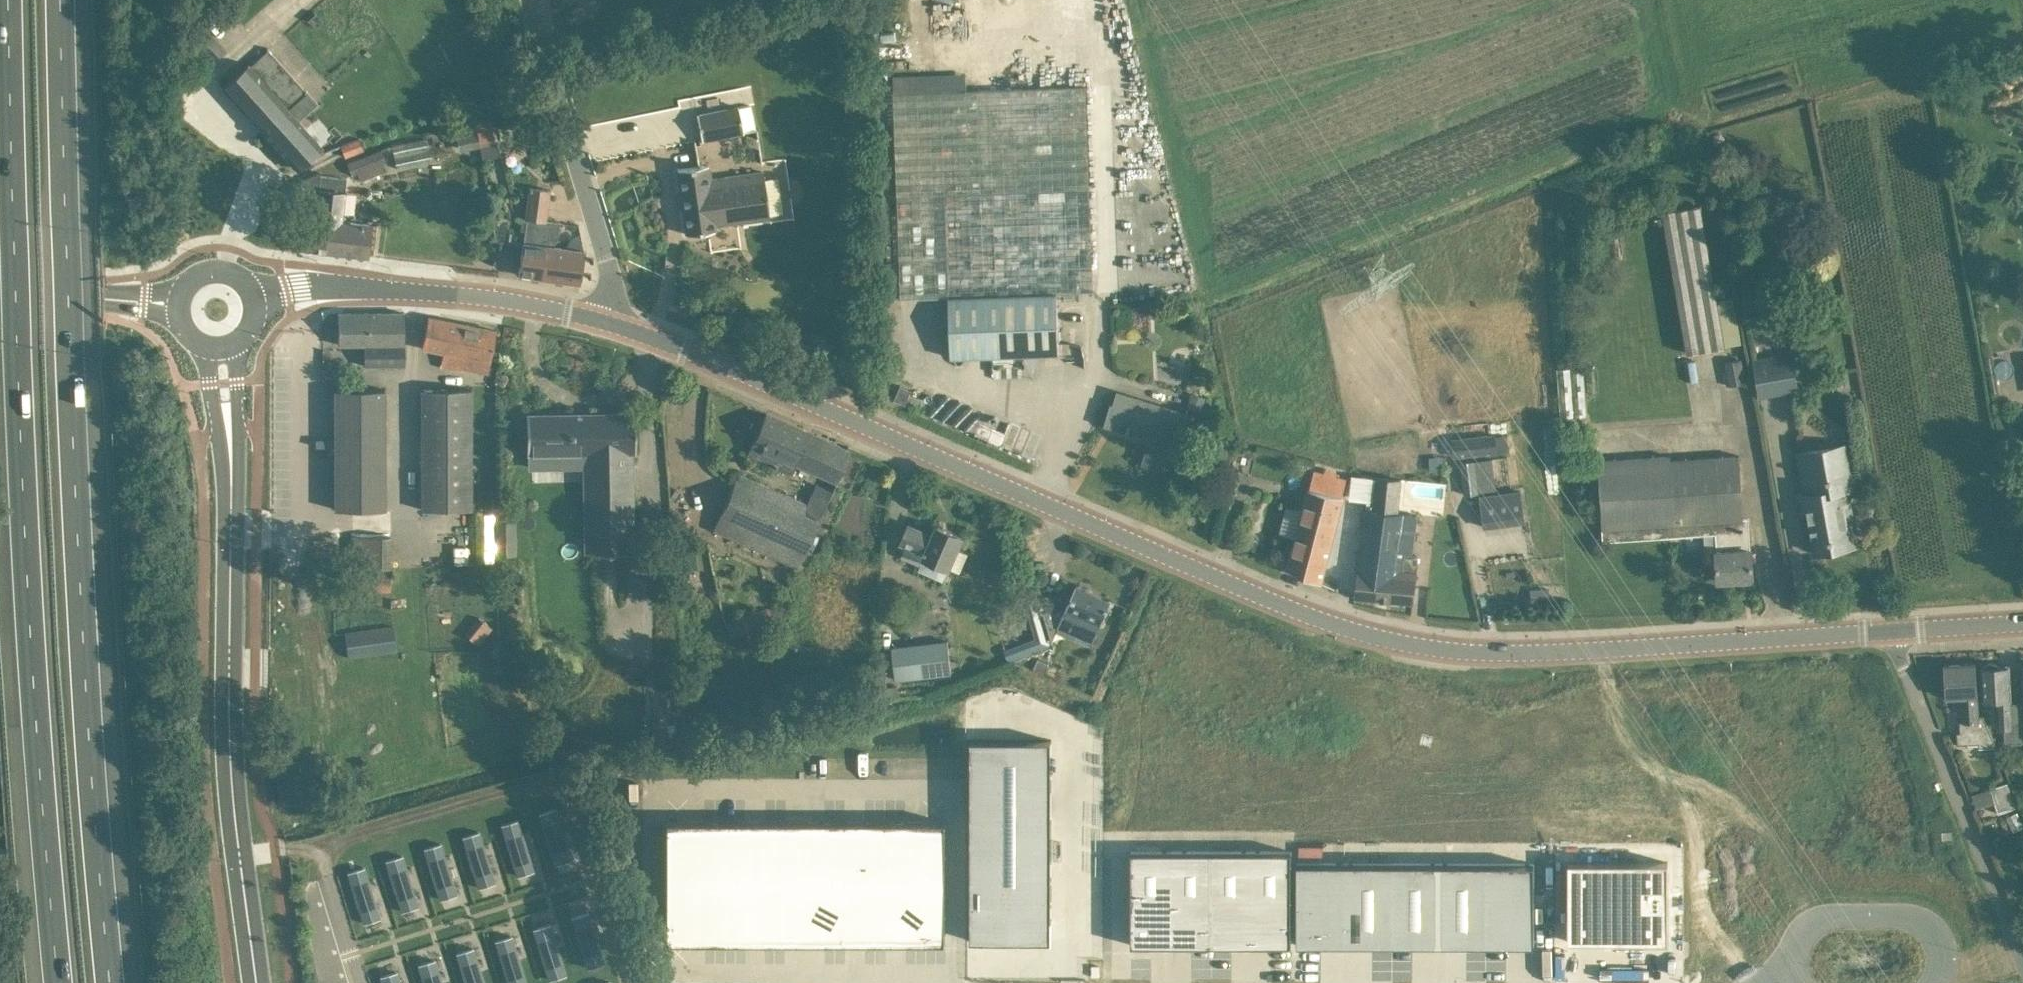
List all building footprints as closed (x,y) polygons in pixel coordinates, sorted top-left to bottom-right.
[(288,108),(307,91),(266,47),(223,86),(297,167),(322,145),(288,108)] [(893,92),(899,297),(948,295),(951,357),(1059,353),(1057,292),(1093,291),(1086,86),(967,90),(966,72),(893,75),(893,92)] [(702,139),(744,130),(739,106),(739,104),(697,113),(702,139)] [(739,106),(744,130),(756,128),(750,104),(739,106)] [(476,128),(480,146),(490,144),(495,143),(490,118),(475,121),(476,126),(476,128)] [(459,150),(479,146),(476,128),(456,132),(459,150)] [(359,137),(340,144),(345,156),(364,148),(359,137)] [(396,145),(399,161),(431,154),(428,139),(396,145)] [(381,147),(346,162),(352,177),(357,175),(359,180),(385,170),(383,164),(387,163),(381,147)] [(770,216),(767,196),(763,171),(711,178),(709,164),(677,168),(686,233),(715,230),(714,224),(770,216)] [(319,173),(300,180),(297,182),(297,186),(319,189),(312,249),(329,251),(331,217),(329,217),(331,201),(343,202),(346,178),(319,175),(319,173)] [(546,219),(550,189),(530,186),(526,218),(545,220),(546,219)] [(372,222),(340,218),(343,202),(331,201),(329,217),(331,217),(329,251),(369,255),(371,235),(372,222)] [(1663,210),(1687,352),(1726,346),(1718,299),(1701,203),(1663,210)] [(541,276),(545,220),(526,218),(523,242),(519,273),(538,276),(541,276)] [(559,221),(546,219),(545,220),(541,276),(580,281),(584,250),(554,246),(555,240),(557,240),(559,221)] [(502,240),(506,240),(510,241),(511,231),(504,230),(502,240)] [(1579,278),(1593,276),(1591,263),(1577,264),(1579,278)] [(338,312),(338,332),(338,341),(364,342),(364,363),(404,363),(404,331),(404,311),(338,312)] [(490,357),(492,349),(496,329),(428,315),(424,335),(422,344),(445,349),(442,363),(459,367),(462,351),(490,357)] [(1759,397),(1800,390),(1793,351),(1752,358),(1759,397)] [(1724,361),(1729,385),(1746,382),(1742,358),(1724,361)] [(385,508),(385,388),(335,388),(335,508),(370,508),(385,508)] [(472,508),(472,388),(420,388),(420,508),(472,508)] [(1187,405),(1203,410),(1207,395),(1191,391),(1187,405)] [(1115,406),(1113,405),(1107,424),(1108,425),(1109,423),(1127,428),(1126,430),(1129,431),(1131,425),(1154,432),(1145,461),(1164,467),(1177,426),(1183,428),(1187,413),(1120,392),(1115,406)] [(528,453),(584,452),(586,549),(585,549),(585,551),(587,551),(587,550),(632,550),(634,550),(634,548),(632,450),(634,450),(636,450),(636,448),(635,448),(635,412),(635,411),(633,411),(528,413),(528,412),(526,412),(526,414),(527,414),(527,450),(527,452),(528,452),(528,453)] [(747,454),(792,474),(797,464),(836,481),(850,449),(766,411),(747,454)] [(1454,457),(1496,453),(1498,452),(1496,432),(1452,437),(1454,457)] [(1797,452),(1812,531),(1815,551),(1856,543),(1846,487),(1857,485),(1849,442),(1797,452)] [(1754,577),(1752,557),(1750,516),(1743,517),(1739,454),(1671,459),(1670,454),(1599,459),(1604,539),(1716,532),(1717,550),(1716,550),(1718,580),(1754,577)] [(1460,462),(1464,493),(1477,491),(1474,461),(1460,462)] [(1326,467),(1326,471),(1315,468),(1310,487),(1289,568),(1321,581),(1343,495),(1348,476),(1336,473),(1337,470),(1326,467)] [(738,473),(713,529),(798,567),(832,489),(816,481),(805,503),(738,473)] [(1357,576),(1356,595),(1355,596),(1414,601),(1416,581),(1417,570),(1416,570),(1418,556),(1410,556),(1415,512),(1396,510),(1399,478),(1374,475),(1370,508),(1364,507),(1357,576)] [(1495,492),(1480,494),(1483,522),(1523,517),(1520,492),(1495,495),(1495,492)] [(944,579),(950,565),(955,552),(963,534),(938,523),(934,534),(908,523),(901,540),(927,550),(920,569),(944,579)] [(517,554),(517,533),(496,533),(496,555),(517,554)] [(390,568),(391,535),(353,534),(352,567),(390,568)] [(390,591),(390,577),(350,577),(350,590),(390,591)] [(1061,592),(1039,598),(1043,610),(1063,604),(1067,605),(1058,626),(1093,641),(1101,622),(1103,623),(1108,607),(1109,605),(1108,604),(1110,598),(1109,597),(1109,598),(1078,585),(1078,584),(1077,584),(1070,600),(1062,596),(1061,592)] [(1550,586),(1531,587),(1531,596),(1550,596),(1550,586)] [(465,632),(478,644),(492,627),(479,616),(465,632)] [(344,632),(348,657),(397,651),(393,625),(344,632)] [(952,672),(948,639),(892,645),(893,656),(896,679),(952,672)] [(1038,656),(1034,666),(1044,671),(1048,661),(1038,656)] [(1999,664),(1995,661),(1987,661),(1983,665),(1982,665),(1984,699),(1998,698),(1999,726),(2004,726),(2005,742),(2022,741),(2022,731),(2021,701),(2010,701),(2008,664),(1999,664)] [(1977,694),(1978,694),(1976,662),(1944,663),(1946,695),(1968,694),(1968,700),(1961,701),(1962,719),(1960,720),(1960,731),(1957,731),(1958,743),(1979,742),(1979,746),(1997,745),(1983,714),(1978,714),(1977,694)] [(970,738),(970,939),(1052,939),(1052,738),(970,738)] [(2016,807),(2008,781),(1990,787),(1999,813),(2016,807)] [(553,805),(539,809),(555,858),(569,854),(553,805)] [(514,817),(500,822),(516,871),(530,866),(514,817)] [(647,818),(647,940),(929,940),(929,818),(647,818)] [(475,830),(461,834),(477,883),(491,879),(475,830)] [(439,841),(425,846),(440,895),(454,890),(439,841)] [(1292,850),(1132,850),(1132,943),(1292,944),(1292,850)] [(401,853),(387,858),(402,907),(416,902),(401,853)] [(1639,859),(1540,860),(1541,946),(1639,946),(1639,859)] [(1540,860),(1302,860),(1302,940),(1540,940),(1540,860)] [(362,866),(348,870),(363,919),(377,915),(362,866)] [(586,912),(572,916),(588,965),(602,961),(586,912)] [(547,924),(533,929),(549,978),(563,973),(547,924)] [(494,941),(508,982),(523,982),(508,937),(494,941)] [(458,953),(467,982),(483,982),(472,948),(458,953)] [(420,965),(425,982),(441,982),(433,961),(420,965)] [(381,977),(382,982),(398,982),(394,973),(381,977)]
